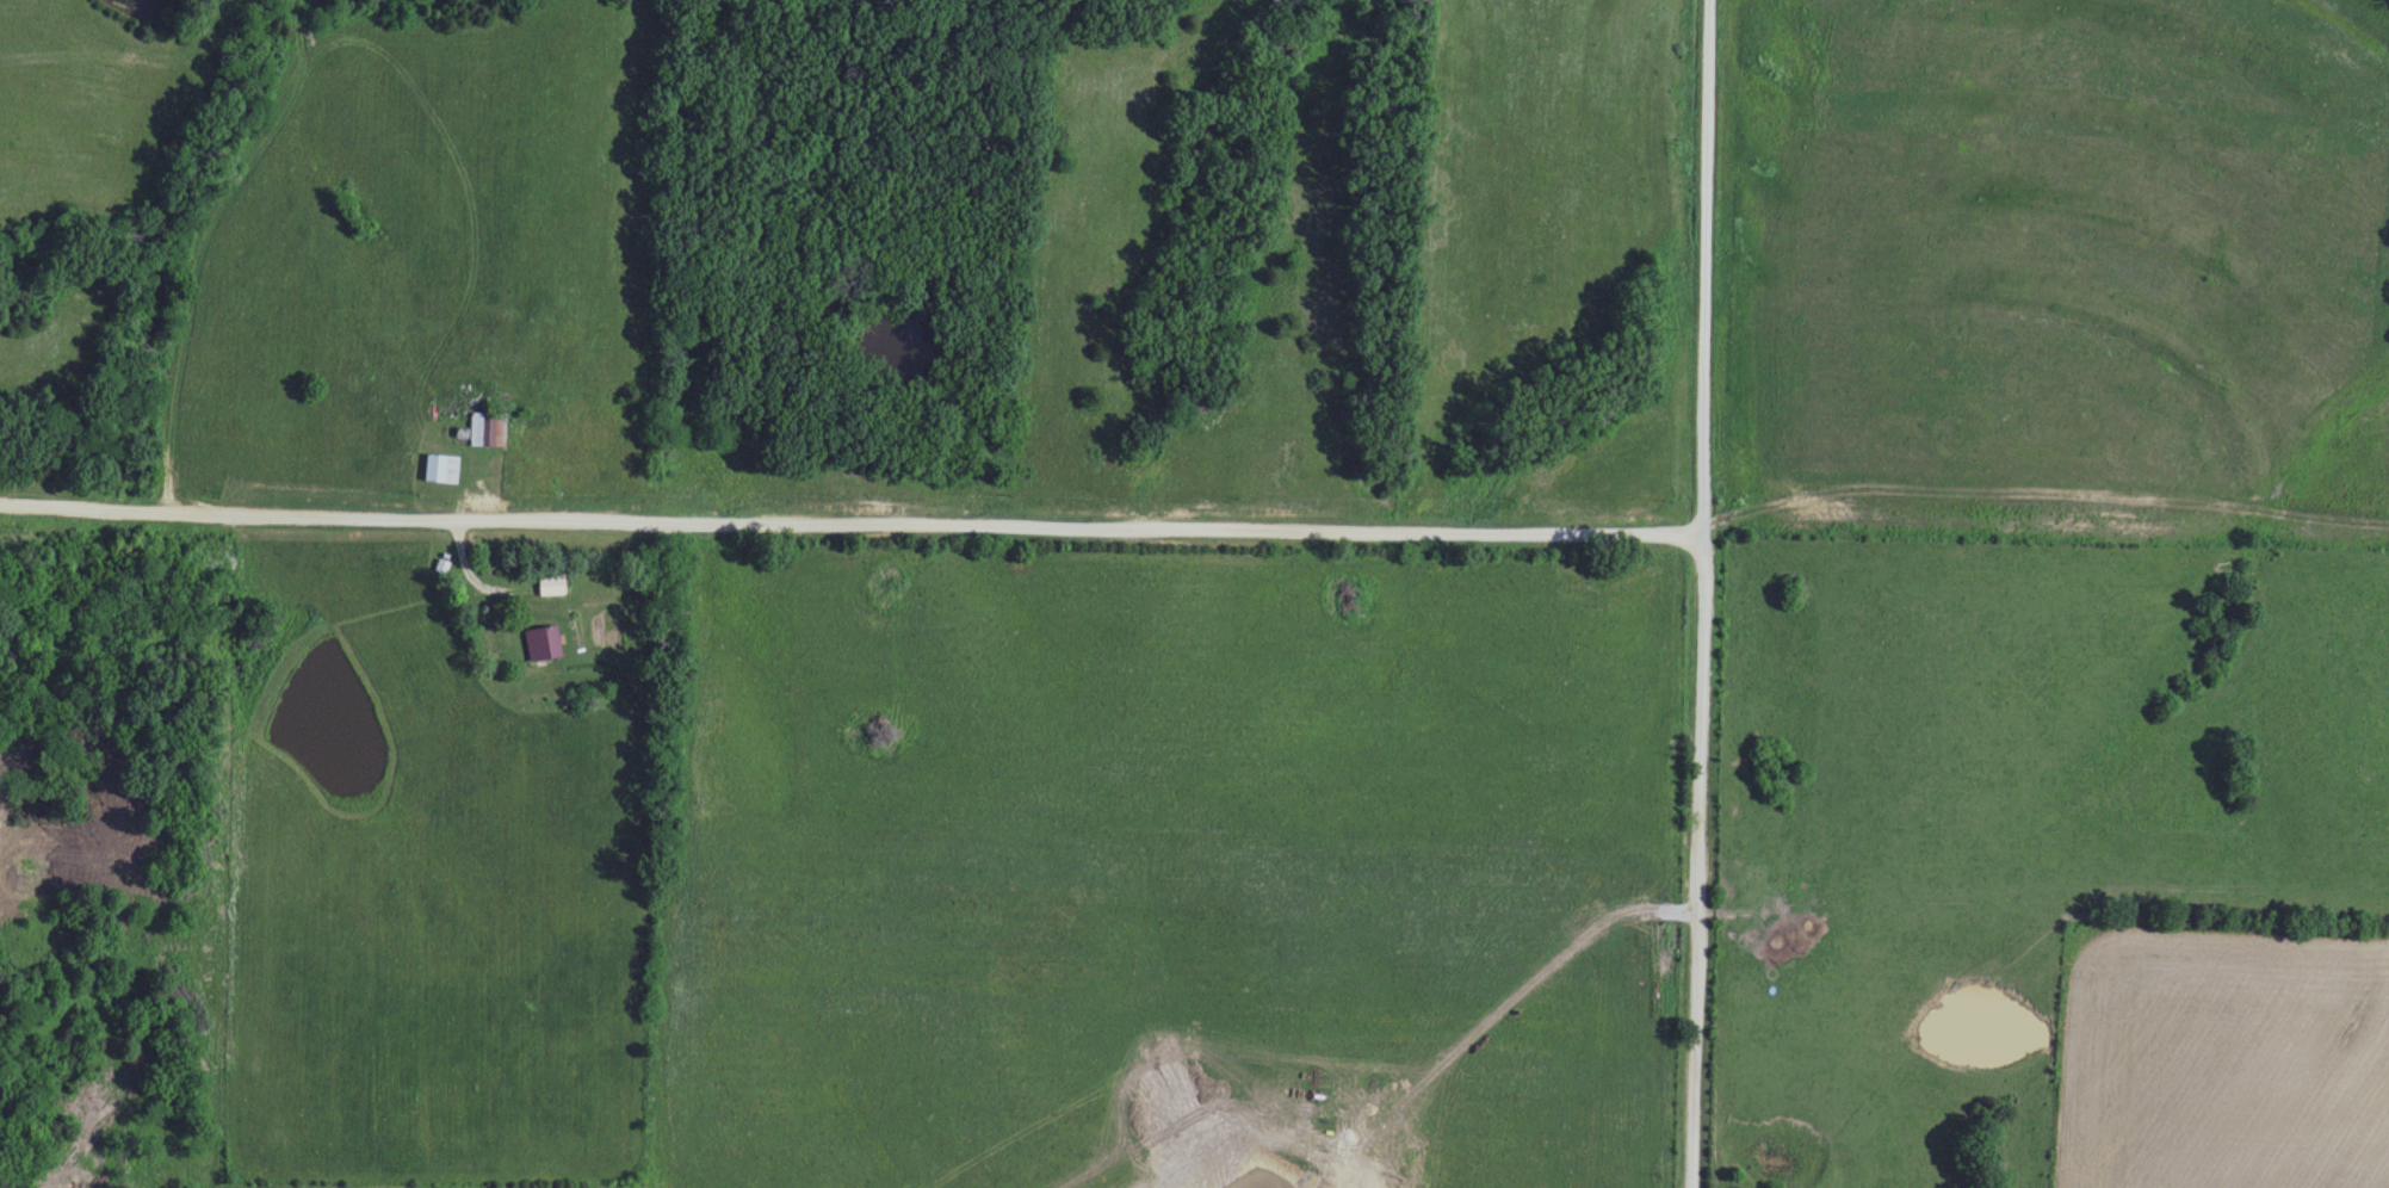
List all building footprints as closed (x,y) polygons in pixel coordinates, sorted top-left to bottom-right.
[(469,414),(469,446),(501,446),(501,414),(469,414)] [(420,483),(453,484),(454,457),(421,456),(420,483)] [(536,596),(559,596),(559,575),(536,575),(536,596)] [(520,631),(526,662),(556,657),(551,626),(520,631)]
